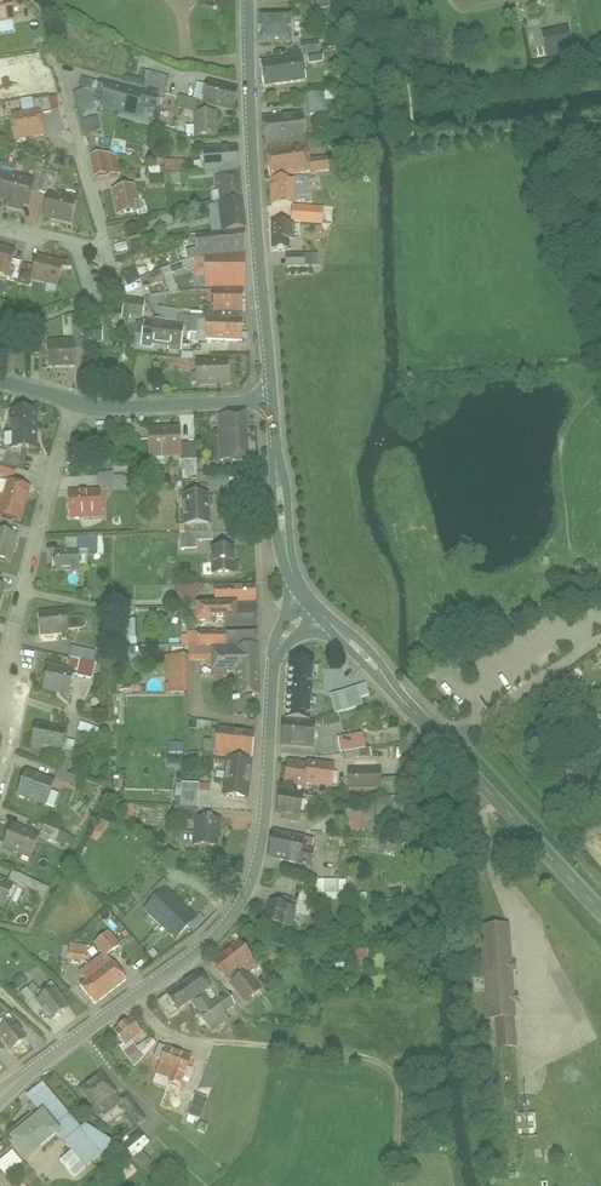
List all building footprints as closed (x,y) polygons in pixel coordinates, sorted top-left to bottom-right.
[(12,16),(11,0),(0,0),(0,16),(12,16)] [(291,17),(258,17),(259,47),(292,47),(291,17)] [(539,36),(543,62),(570,57),(566,31),(539,36)] [(301,57),(262,63),(262,64),(267,90),(310,82),(307,65),(326,62),(323,45),(299,50),(301,57)] [(155,107),(164,73),(145,68),(140,87),(84,71),(80,83),(102,89),(98,102),(135,113),(138,102),(155,107)] [(186,134),(216,133),(215,105),(227,105),(231,81),(204,74),(198,93),(176,91),(176,108),(191,108),(192,122),(185,122),(186,134)] [(265,114),(267,139),(306,137),(304,114),(324,113),(322,91),(302,92),(301,88),(282,89),(283,113),(265,114)] [(11,107),(15,136),(41,132),(37,111),(52,108),(49,92),(30,95),(31,104),(11,107)] [(102,116),(89,119),(92,131),(105,128),(102,116)] [(270,144),(270,201),(294,200),(294,183),(308,183),(307,171),(333,171),(333,150),(306,150),(306,144),(270,144)] [(115,148),(91,147),(90,167),(115,168),(115,148)] [(239,171),(238,148),(216,150),(216,147),(203,148),(205,161),(201,162),(202,171),(205,171),(205,174),(239,171)] [(182,155),(146,155),(146,178),(182,178),(182,155)] [(3,194),(1,203),(19,207),(22,191),(29,192),(30,183),(46,187),(40,211),(66,217),(73,186),(52,181),(55,168),(30,163),(28,170),(0,164),(0,193),(3,194)] [(221,201),(241,197),(240,173),(216,177),(217,191),(220,190),(221,201)] [(131,180),(109,185),(115,213),(137,208),(131,180)] [(247,229),(242,199),(217,203),(217,204),(209,205),(210,209),(218,208),(222,233),(247,229)] [(271,218),(270,246),(291,246),(291,228),(322,228),(322,212),(292,212),(292,218),(271,218)] [(200,256),(245,253),(245,231),(198,236),(199,247),(181,251),(183,260),(200,256)] [(131,241),(119,244),(121,252),(133,249),(131,241)] [(312,264),(311,253),(292,253),(293,265),(312,264)] [(206,287),(244,287),(245,254),(206,257),(206,287)] [(31,255),(24,274),(53,285),(61,267),(31,255)] [(131,286),(145,279),(139,267),(125,275),(131,286)] [(213,311),(242,312),(243,290),(214,290),(213,311)] [(133,296),(127,317),(133,319),(134,314),(148,318),(152,301),(133,296)] [(207,340),(242,341),(243,319),(208,318),(207,340)] [(140,345),(181,350),(184,327),(145,321),(142,336),(141,336),(140,345)] [(74,342),(51,341),(50,370),(73,370),(74,342)] [(209,362),(197,362),(197,384),(229,384),(229,356),(209,356),(209,362)] [(12,420),(36,420),(36,412),(30,412),(30,410),(12,410),(12,420)] [(250,411),(218,412),(219,463),(251,462),(250,411)] [(36,420),(12,420),(13,434),(5,434),(5,447),(12,447),(12,449),(35,449),(36,420)] [(180,422),(144,423),(145,463),(162,462),(162,457),(194,456),(193,438),(180,438),(180,422)] [(184,464),(185,480),(202,479),(201,463),(184,464)] [(0,464),(0,480),(14,484),(18,468),(0,464)] [(94,493),(71,493),(70,522),(103,523),(103,493),(114,493),(114,478),(114,474),(95,473),(94,493)] [(26,491),(10,487),(4,512),(21,516),(26,491)] [(209,525),(208,494),(184,495),(185,529),(173,529),(173,534),(180,534),(208,533),(208,525),(209,525)] [(212,542),(212,533),(208,533),(180,534),(181,551),(197,550),(197,543),(212,542)] [(0,535),(0,561),(10,563),(15,538),(0,535)] [(233,548),(212,549),(213,576),(234,575),(234,574),(239,573),(238,564),(234,565),(233,548)] [(78,551),(55,552),(56,575),(79,574),(78,551)] [(256,602),(255,586),(215,587),(215,603),(256,602)] [(198,605),(197,596),(178,597),(178,606),(198,605)] [(258,645),(257,603),(190,606),(191,623),(215,622),(215,619),(225,618),(226,635),(222,634),(215,634),(215,632),(198,632),(198,633),(187,634),(187,646),(258,645)] [(38,614),(39,637),(74,635),(72,607),(62,608),(62,612),(38,614)] [(48,659),(44,683),(69,687),(71,673),(89,675),(93,647),(66,643),(65,652),(75,654),(74,663),(48,659)] [(259,695),(258,647),(213,647),(213,646),(188,647),(188,656),(201,655),(201,658),(212,658),(212,676),(226,676),(226,671),(238,671),(238,695),(259,695)] [(185,692),(184,656),(165,656),(165,664),(169,664),(169,684),(165,684),(165,692),(185,692)] [(286,668),(286,743),(309,743),(309,715),(323,715),(324,723),(345,720),(339,693),(309,696),(309,668),(286,668)] [(65,728),(36,724),(32,746),(62,751),(65,728)] [(363,729),(338,735),(343,758),(369,752),(363,729)] [(259,735),(214,734),(214,758),(234,759),(233,764),(228,764),(227,797),(248,798),(250,762),(245,761),(246,756),(258,757),(259,735)] [(187,750),(186,742),(175,743),(176,751),(187,750)] [(282,761),(281,778),(329,782),(331,760),(303,758),(303,762),(282,761)] [(376,765),(348,766),(348,785),(377,785),(376,765)] [(60,785),(29,774),(20,799),(51,810),(58,791),(60,785)] [(197,786),(178,785),(177,822),(187,822),(188,812),(197,812),(197,786)] [(302,791),(283,788),(279,816),(299,819),(302,791)] [(363,810),(345,807),(342,827),(361,829),(363,810)] [(99,831),(109,834),(113,821),(103,818),(99,831)] [(216,820),(195,821),(197,850),(217,849),(216,820)] [(40,837),(12,827),(3,854),(35,865),(42,845),(65,854),(71,835),(44,826),(40,837)] [(275,830),(271,853),(309,860),(311,849),(300,847),(302,835),(275,830)] [(7,881),(39,893),(43,882),(0,865),(0,898),(7,881)] [(328,893),(328,900),(350,900),(350,880),(321,879),(321,893),(328,893)] [(165,890),(147,909),(177,938),(195,919),(165,890)] [(272,895),(266,916),(290,923),(294,910),(313,915),(317,901),(296,895),(294,901),(272,895)] [(516,1019),(509,925),(479,927),(487,1022),(489,1022),(491,1051),(493,1051),(515,1049),(517,1049),(514,1019),(516,1019)] [(80,986),(90,998),(123,973),(109,953),(121,943),(108,926),(93,938),(101,949),(75,968),(85,982),(80,986)] [(66,944),(66,958),(74,958),(74,944),(66,944)] [(252,950),(221,967),(243,1005),(262,994),(252,976),(263,970),(252,950)] [(25,973),(16,979),(23,989),(32,983),(25,973)] [(204,978),(171,1002),(182,1017),(194,1009),(211,1033),(228,1037),(242,1021),(233,1012),(238,1007),(238,1004),(230,997),(225,1000),(204,978)] [(70,1010),(57,992),(43,1002),(56,1020),(70,1010)] [(116,1044),(130,1061),(155,1041),(147,1032),(137,1041),(131,1033),(141,1025),(131,1012),(110,1029),(119,1041),(116,1044)] [(9,1015),(0,1022),(0,1036),(11,1051),(26,1039),(9,1015)] [(160,1106),(171,1110),(191,1057),(159,1045),(154,1058),(161,1061),(156,1074),(170,1079),(160,1106)] [(102,1070),(82,1084),(103,1116),(121,1104),(133,1121),(145,1114),(127,1087),(118,1093),(102,1070)] [(44,1079),(23,1094),(36,1111),(10,1130),(28,1155),(59,1132),(85,1167),(114,1145),(81,1117),(75,1121),(44,1079)] [(203,1101),(190,1096),(183,1116),(196,1121),(203,1101)] [(138,1127),(123,1139),(132,1151),(148,1140),(138,1127)] [(0,1150),(0,1167),(16,1154),(8,1143),(0,1150)]
